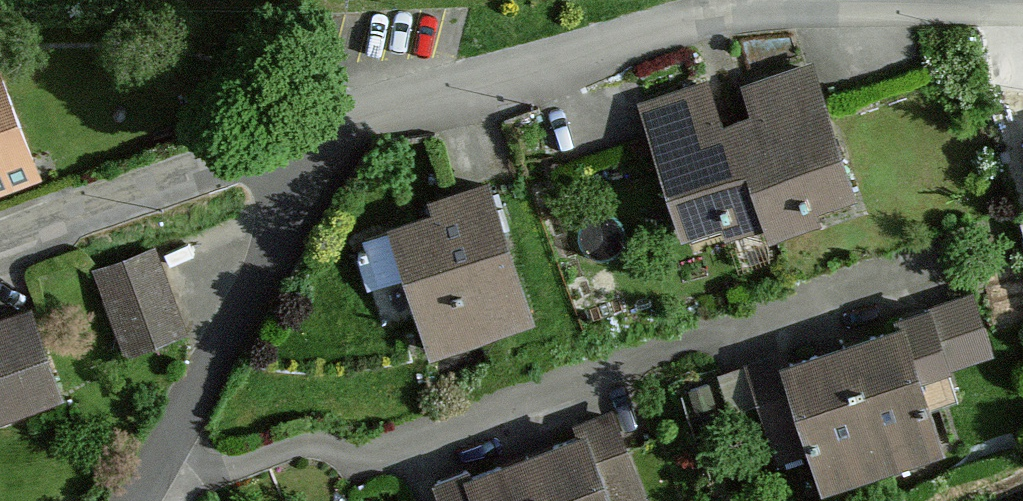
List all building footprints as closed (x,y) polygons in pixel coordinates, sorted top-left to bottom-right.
[(752,108),(737,113),(772,219),(860,189),(814,59),(744,84),(752,108)] [(41,172),(0,68),(0,189),(41,172)] [(772,219),(737,113),(722,118),(709,80),(639,104),(689,248),(772,219)] [(489,174),(377,213),(429,364),(541,326),(489,174)] [(157,245),(95,269),(130,361),(192,338),(157,245)] [(963,298),(845,335),(885,463),(948,443),(935,402),(963,394),(953,361),(980,352),(963,298)] [(0,314),(0,421),(65,397),(31,303),(0,314)] [(885,463),(845,335),(743,366),(773,460),(805,450),(816,486),(885,463)] [(531,447),(549,500),(653,500),(621,417),(531,447)] [(531,447),(436,479),(443,500),(549,500),(531,447)]
